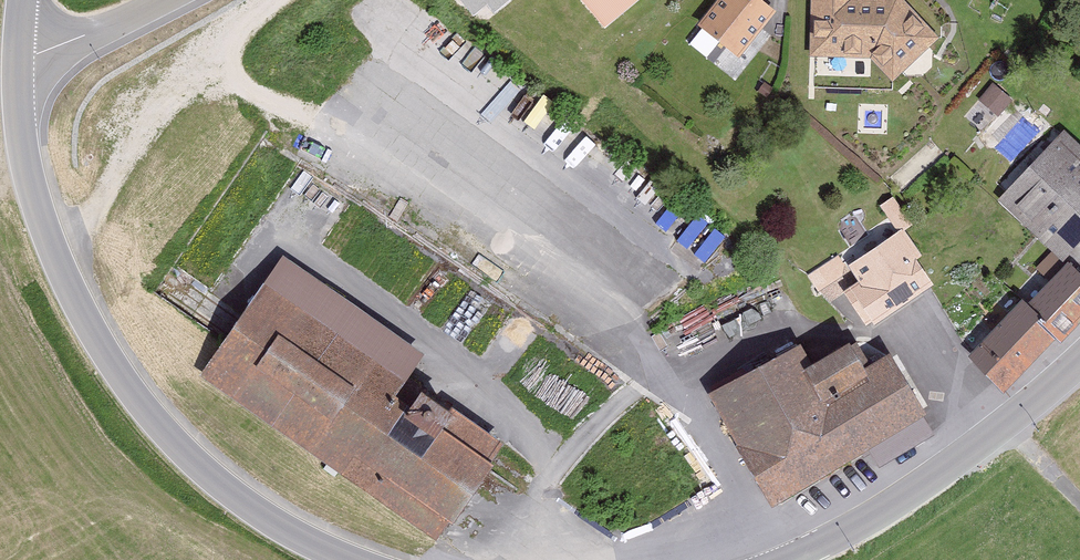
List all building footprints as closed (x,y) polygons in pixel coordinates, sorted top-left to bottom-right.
[(604,30),(640,0),(580,0),(604,30)] [(698,20),(746,60),(785,14),(768,0),(715,0),(698,20)] [(815,58),(879,59),(902,81),(947,39),(913,0),(815,0),(815,58)] [(984,96),(1000,110),(1012,97),(995,83),(984,96)] [(997,200),(1063,261),(1079,243),(1079,145),(1064,130),(997,200)] [(872,322),(874,326),(934,285),(917,259),(921,256),(902,228),(848,266),(858,282),(843,292),(866,326),(872,322)] [(431,353),(287,253),(202,374),(448,544),(504,464),(455,431),(467,413),(434,390),(422,407),(403,394),(431,353)] [(829,303),(843,292),(858,282),(848,266),(839,254),(806,275),(829,303)] [(1027,303),(1056,339),(1061,343),(1079,323),(1079,273),(1068,262),(1027,303)] [(1004,394),(1056,339),(1027,303),(1023,299),(968,357),(1004,394)] [(892,355),(868,369),(854,344),(812,368),(799,344),(710,394),(738,443),(733,446),(767,508),(927,418),(892,355)]
